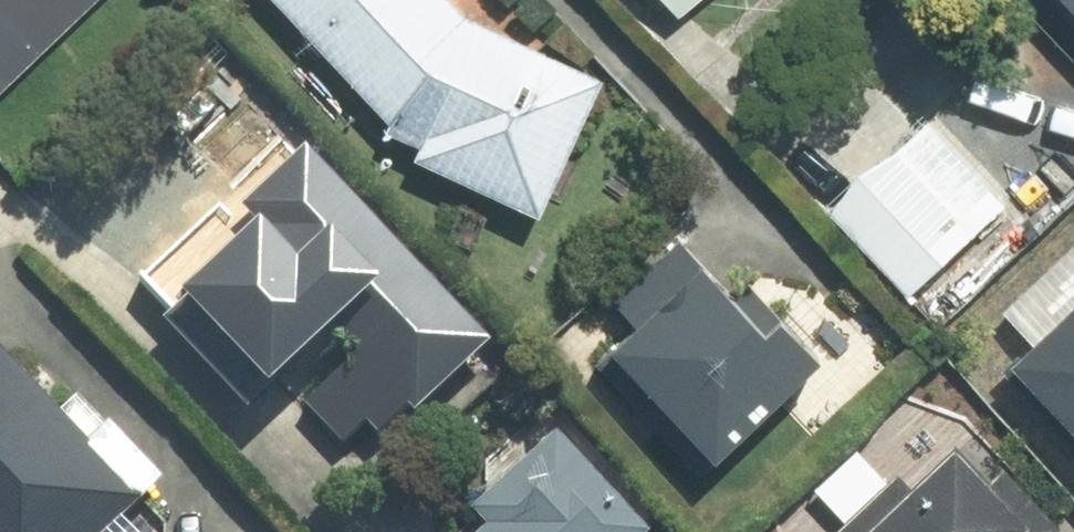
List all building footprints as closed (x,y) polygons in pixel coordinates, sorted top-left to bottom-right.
[(93,0),(0,0),(0,90),(93,0)] [(448,0),(269,0),(406,136),(398,153),(532,212),(595,70),(458,10),(448,0)] [(905,98),(813,189),(922,299),(1014,208),(905,98)] [(496,348),(299,137),(230,201),(253,225),(153,318),(245,416),(342,326),(365,350),(306,404),(366,468),(496,348)] [(687,226),(572,334),(711,478),(825,369),(687,226)] [(993,371),(1073,452),(1073,291),(993,371)] [(129,510),(165,476),(0,305),(0,531),(151,531),(129,510)] [(549,415),(470,490),(497,518),(482,531),(660,531),(549,415)] [(836,531),(1034,531),(946,434),(836,531)]
